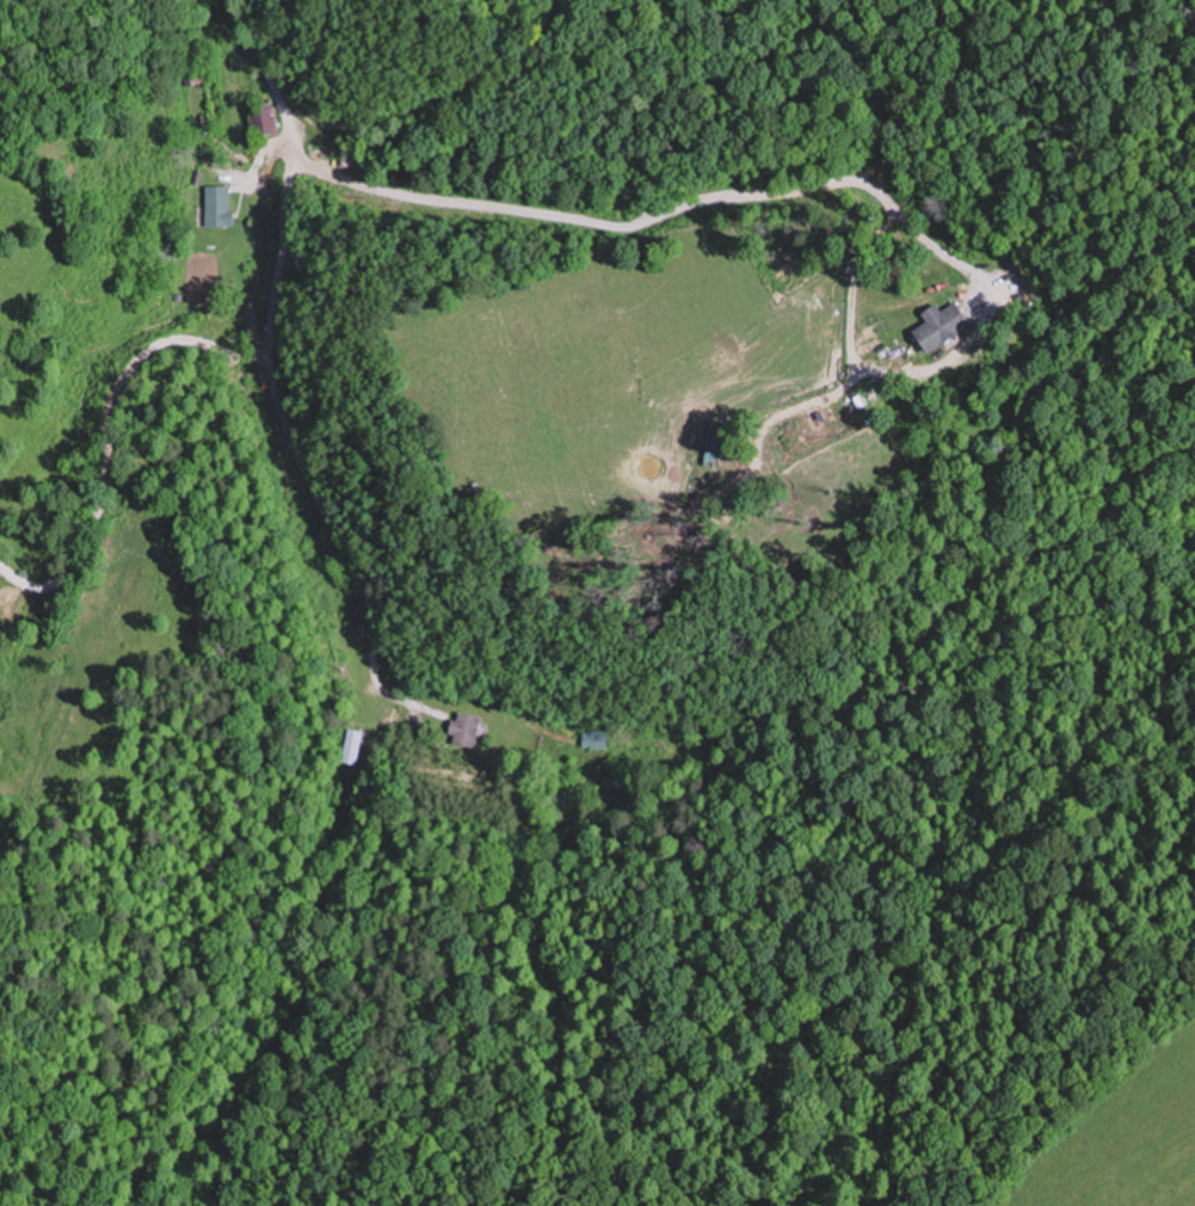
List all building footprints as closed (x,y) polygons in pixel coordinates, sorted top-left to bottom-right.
[(280,135),(276,103),(250,106),(254,138),(280,135)] [(207,226),(232,226),(232,186),(207,186),(207,226)] [(940,304),(925,314),(930,322),(917,330),(931,353),(974,326),(959,301),(944,311),(940,304)] [(452,744),(476,748),(482,716),(457,712),(452,744)] [(357,766),(365,732),(351,728),(342,762),(357,766)] [(608,748),(608,730),(583,730),(583,748),(608,748)]
